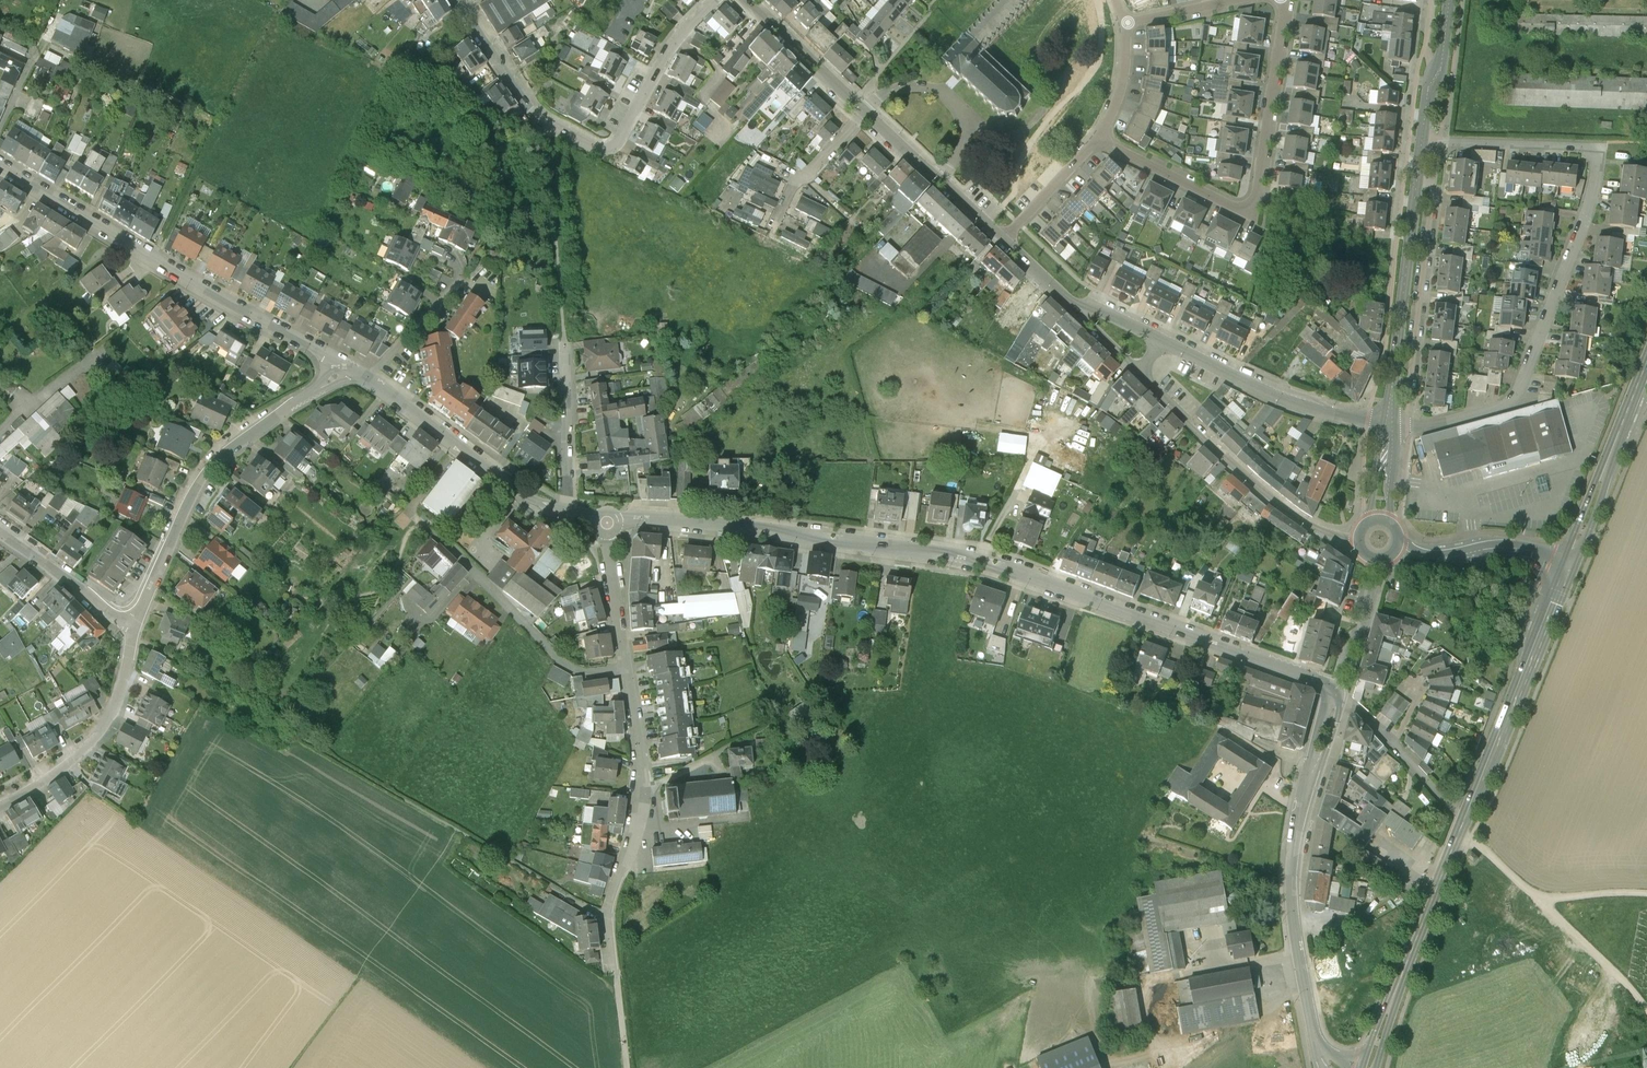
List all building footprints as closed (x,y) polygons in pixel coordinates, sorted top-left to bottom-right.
[(344,9),(338,0),(334,0),(331,3),(339,13),(344,9)] [(350,4),(346,0),(338,0),(344,9),(348,6),(350,4)] [(421,17),(423,15),(424,14),(428,12),(428,11),(443,0),(419,0),(416,2),(412,4),(421,17)] [(452,12),(444,0),(443,0),(428,11),(428,12),(424,14),(428,19),(422,24),(418,31),(425,35),(427,31),(442,20),(452,12)] [(532,14),(552,0),(488,0),(479,6),(498,36),(507,30),(523,19),(532,14)] [(774,10),(784,0),(763,0),(774,10)] [(774,10),(783,19),(798,5),(794,1),(795,0),(784,0),(774,10)] [(801,3),(806,7),(795,18),(807,29),(821,15),(811,5),(816,0),(804,0),(801,3)] [(900,16),(908,7),(899,0),(890,0),(886,5),(900,16)] [(944,63),(958,76),(962,79),(963,78),(970,84),(969,86),(970,87),(971,85),(978,92),(977,94),(978,95),(979,93),(986,99),(985,101),(986,102),(988,101),(994,107),(993,109),(994,110),(995,108),(1000,112),(998,114),(999,115),(1001,113),(1007,116),(1006,118),(1008,118),(1008,116),(1014,115),(1016,117),(1017,116),(1016,114),(1020,109),(1022,111),(1023,109),(1021,108),(1021,102),(1028,101),(1032,97),(1023,89),(1024,88),(1023,88),(1022,88),(1018,84),(1018,83),(1018,82),(1017,83),(1010,76),(1010,75),(1009,76),(1002,69),(1002,68),(1002,67),(1001,68),(994,61),(994,60),(993,61),(985,54),(1036,0),(1002,0),(944,63)] [(663,7),(674,17),(679,12),(668,1),(663,7)] [(281,14),(290,18),(297,6),(291,2),(281,14)] [(334,18),(339,13),(331,3),(326,7),(334,18)] [(1313,16),(1325,18),(1324,24),(1338,26),(1339,19),(1334,19),(1336,7),(1315,4),(1313,16)] [(1394,29),(1412,31),(1414,19),(1415,11),(1404,9),(1380,6),(1371,4),(1369,13),(1373,14),(1372,25),(1366,25),(1358,23),(1365,25),(1369,25),(1375,26),(1394,28),(1394,29)] [(94,5),(90,16),(102,21),(107,10),(94,5)] [(712,19),(721,28),(734,14),(725,5),(714,17),(712,19)] [(879,13),(893,25),(900,16),(886,5),(879,13)] [(290,18),(296,22),(303,9),(297,6),(290,18)] [(328,22),(334,18),(326,7),(320,12),(328,22)] [(663,7),(659,12),(669,22),(674,17),(663,7)] [(552,8),(546,12),(550,18),(556,14),(552,8)] [(1243,20),(1241,31),(1262,34),(1264,22),(1250,20),(1252,8),(1240,11),(1239,19),(1243,20)] [(296,22),(302,25),(309,13),(303,9),(296,22)] [(567,15),(572,20),(578,14),(572,9),(567,15)] [(323,26),(328,22),(320,12),(315,16),(323,26)] [(835,45),(844,34),(848,30),(842,24),(832,35),(832,38),(825,31),(836,19),(830,12),(804,40),(822,58),(835,45)] [(97,25),(68,13),(63,24),(76,30),(67,51),(92,61),(100,42),(92,38),(97,25)] [(316,33),(323,26),(315,16),(309,13),(302,25),(316,33)] [(881,30),(885,34),(893,25),(879,13),(872,22),(881,30)] [(532,20),(535,19),(532,14),(523,19),(526,24),(527,25),(533,21),(532,20)] [(706,24),(712,19),(714,17),(711,14),(703,21),(706,24)] [(734,14),(721,28),(729,36),(743,22),(734,14)] [(1502,14),(1489,14),(1489,29),(1502,29),(1502,14)] [(650,22),(641,16),(636,22),(647,26),(650,22)] [(864,30),(878,43),(885,34),(881,30),(872,22),(864,30)] [(538,30),(534,23),(526,28),(521,32),(522,34),(521,34),(517,27),(499,38),(507,51),(527,38),(538,30)] [(76,30),(63,24),(59,34),(57,33),(52,44),(67,51),(76,30)] [(528,64),(536,58),(534,55),(540,52),(533,43),(549,33),(548,33),(551,31),(547,24),(538,30),(527,38),(528,40),(513,50),(521,63),(526,60),(528,64)] [(1303,27),(1302,39),(1323,43),(1328,43),(1329,32),(1337,33),(1338,26),(1324,24),(1323,30),(1303,27)] [(1363,33),(1364,25),(1357,24),(1356,32),(1363,33)] [(857,39),(856,41),(869,52),(878,43),(864,30),(862,33),(853,25),(849,29),(858,38),(857,39)] [(1201,44),(1208,45),(1211,26),(1203,25),(1201,44)] [(1392,41),(1411,44),(1412,31),(1394,29),(1394,28),(1375,26),(1369,25),(1365,25),(1366,30),(1392,34),(1391,43),(1392,43),(1392,41)] [(722,70),(729,75),(748,50),(753,44),(765,32),(759,26),(741,47),(739,45),(735,50),(737,52),(722,70)] [(854,43),(856,41),(857,39),(858,38),(849,29),(848,30),(844,34),(854,43)] [(1144,37),(1145,43),(1167,42),(1165,29),(1147,31),(1147,37),(1144,37)] [(640,31),(631,48),(648,58),(657,41),(640,31)] [(1233,48),(1247,51),(1248,44),(1261,46),(1262,34),(1241,31),(1239,42),(1234,42),(1233,48)] [(5,32),(2,39),(18,47),(22,41),(5,32)] [(693,39),(706,46),(710,40),(696,32),(693,39)] [(783,50),(765,32),(753,44),(748,50),(729,75),(727,77),(733,82),(752,58),(750,54),(751,53),(766,68),(767,69),(783,50)] [(2,39),(0,43),(0,44),(16,52),(18,47),(2,39)] [(690,45),(703,52),(706,46),(693,39),(690,45)] [(1312,53),(1311,60),(1325,62),(1326,55),(1321,54),(1323,43),(1302,39),(1300,51),(1312,53)] [(453,51),(457,56),(461,63),(478,52),(469,40),(453,51)] [(1392,61),(1391,67),(1399,68),(1400,62),(1409,63),(1411,44),(1392,41),(1392,43),(1391,43),(1389,61),(1392,61)] [(603,64),(621,73),(626,63),(616,57),(621,49),(607,42),(603,50),(609,53),(603,64)] [(1148,50),(1148,55),(1166,56),(1167,42),(1145,43),(1145,50),(1148,50)] [(822,58),(832,66),(844,53),(835,45),(822,58)] [(1232,55),(1230,67),(1257,71),(1259,59),(1246,57),(1247,51),(1233,48),(1232,48),(1227,48),(1225,47),(1224,54),(1232,55)] [(798,65),(783,50),(767,69),(766,68),(757,78),(763,83),(772,73),(774,75),(772,77),(774,80),(769,85),(770,86),(748,108),(754,114),(772,94),(784,80),(785,81),(798,65)] [(865,51),(862,55),(868,60),(871,57),(865,51)] [(466,71),(470,76),(487,64),(478,52),(461,63),(461,64),(454,70),(454,71),(446,79),(455,88),(461,82),(458,79),(464,73),(461,70),(464,67),(466,71)] [(64,59),(50,53),(47,61),(43,59),(38,70),(41,71),(38,78),(53,85),(64,59)] [(844,53),(832,66),(841,74),(853,61),(844,53)] [(703,67),(706,61),(692,54),(689,60),(679,55),(673,65),(691,75),(696,64),(703,67)] [(1148,61),(1147,68),(1169,70),(1169,56),(1166,56),(1148,55),(1148,56),(1151,56),(1151,61),(1148,61)] [(1,56),(0,58),(0,70),(6,73),(0,87),(0,108),(3,110),(4,109),(23,66),(1,56)] [(1298,64),(1296,76),(1318,79),(1319,68),(1324,68),(1325,62),(1311,60),(1310,66),(1298,64)] [(1361,68),(1357,61),(1351,64),(1355,72),(1361,68)] [(588,77),(601,84),(604,79),(615,84),(621,73),(603,64),(600,70),(585,66),(581,73),(588,77)] [(685,85),(691,75),(673,65),(667,76),(681,84),(678,89),(692,97),(695,90),(685,85)] [(812,78),(798,65),(785,81),(788,83),(798,94),(805,86),(812,78)] [(1212,83),(1241,87),(1242,81),(1255,83),(1257,71),(1230,67),(1220,65),(1218,75),(1213,75),(1212,83)] [(1149,75),(1148,80),(1163,83),(1166,84),(1169,70),(1147,68),(1146,74),(1149,75)] [(851,85),(857,79),(847,70),(841,76),(851,85)] [(578,77),(585,81),(588,77),(580,73),(578,77)] [(1408,77),(1395,75),(1394,82),(1407,83),(1408,77)] [(1506,75),(1505,105),(1646,109),(1646,80),(1506,75)] [(1294,88),(1307,90),(1306,96),(1319,98),(1320,92),(1316,91),(1318,79),(1296,76),(1294,88)] [(601,84),(588,77),(585,83),(591,86),(585,97),(603,107),(609,96),(598,90),(601,84)] [(1140,91),(1146,93),(1161,96),(1163,83),(1148,80),(1142,78),(1142,79),(1140,91)] [(486,112),(509,95),(497,79),(483,90),(487,95),(486,95),(491,102),(490,103),(488,102),(483,106),(486,112)] [(721,84),(732,93),(736,88),(725,79),(721,84)] [(1352,82),(1345,81),(1343,94),(1350,95),(1352,82)] [(1230,104),(1251,108),(1253,96),(1240,94),(1241,87),(1212,83),(1211,90),(1216,91),(1214,103),(1230,105),(1230,104)] [(728,98),(732,93),(721,84),(717,89),(728,98)] [(58,87),(52,100),(64,105),(65,102),(67,103),(72,94),(58,87)] [(701,102),(692,97),(678,89),(675,95),(665,90),(659,100),(676,110),(681,101),(697,110),(701,102)] [(724,103),(728,98),(717,89),(713,94),(724,103)] [(1369,104),(1387,106),(1398,107),(1399,94),(1388,93),(1371,91),(1369,104)] [(587,112),(597,118),(603,107),(585,97),(575,92),(570,102),(574,104),(567,116),(580,123),(587,112)] [(1142,97),(1140,103),(1160,110),(1164,97),(1161,96),(1146,93),(1145,98),(1142,97)] [(721,108),(724,103),(713,94),(709,99),(721,108)] [(508,122),(513,120),(522,113),(509,95),(486,112),(490,117),(494,114),(495,112),(495,111),(497,109),(503,117),(506,114),(510,118),(507,120),(508,122)] [(806,112),(811,116),(823,103),(814,95),(806,104),(801,100),(787,115),(793,121),(802,111),(804,113),(806,112)] [(1182,101),(1191,103),(1192,96),(1183,95),(1182,101)] [(1292,101),(1290,113),(1312,116),(1314,104),(1318,105),(1319,98),(1306,96),(1305,103),(1292,101)] [(671,120),(676,110),(659,100),(653,111),(664,117),(660,123),(674,130),(677,124),(671,120)] [(35,103),(28,120),(42,126),(49,109),(35,103)] [(817,135),(828,124),(824,120),(832,111),(823,103),(811,116),(816,121),(815,122),(817,124),(811,130),(817,135)] [(1141,111),(1139,115),(1138,116),(1152,122),(1155,123),(1160,110),(1140,103),(1137,109),(1141,111)] [(1222,122),(1236,124),(1237,118),(1250,120),(1251,108),(1230,104),(1230,105),(1228,116),(1223,115),(1222,122)] [(736,115),(729,110),(726,114),(732,120),(736,115)] [(1338,123),(1345,124),(1347,110),(1340,110),(1338,123)] [(1347,110),(1345,124),(1352,124),(1354,111),(1347,110)] [(1289,125),(1301,127),(1300,133),(1314,135),(1315,128),(1310,128),(1312,116),(1290,113),(1289,125)] [(1375,126),(1396,128),(1395,128),(1397,116),(1386,115),(1377,113),(1375,126)] [(1130,118),(1128,124),(1147,134),(1152,122),(1138,116),(1139,115),(1136,114),(1135,114),(1133,120),(1130,118)] [(702,134),(708,126),(698,119),(693,126),(702,134)] [(1219,140),(1224,141),(1246,144),(1248,132),(1235,130),(1236,124),(1222,122),(1219,140)] [(674,130),(660,123),(657,129),(647,123),(641,133),(659,143),(664,132),(671,136),(674,130)] [(817,147),(818,146),(822,149),(838,131),(829,123),(828,124),(817,135),(811,142),(817,147)] [(1147,134),(1128,124),(1124,130),(1127,132),(1124,137),(1140,146),(1139,147),(1146,151),(1152,141),(1146,137),(1147,134)] [(1187,127),(1181,125),(1178,132),(1184,134),(1187,127)] [(1374,139),(1394,141),(1396,128),(1375,126),(1374,139)] [(1,151),(14,159),(25,140),(27,137),(14,129),(1,151)] [(653,153),(659,143),(641,133),(635,144),(646,150),(643,156),(656,163),(659,157),(653,153)] [(1287,138),(1285,150),(1307,153),(1308,141),(1313,142),(1314,135),(1300,133),(1299,140),(1287,138)] [(1207,138),(1206,153),(1215,153),(1215,138),(1207,138)] [(1368,158),(1381,159),(1382,153),(1393,154),(1394,141),(1374,139),(1373,151),(1369,151),(1368,152),(1368,158)] [(26,167),(38,149),(38,148),(25,140),(14,159),(26,167)] [(74,155),(80,144),(73,140),(67,152),(74,155)] [(1244,156),(1246,144),(1224,141),(1219,140),(1217,140),(1215,152),(1217,152),(1216,159),(1230,161),(1231,154),(1244,156)] [(765,151),(767,150),(768,147),(767,144),(764,143),(761,145),(760,148),(762,150),(765,151)] [(87,147),(80,144),(74,155),(81,159),(87,147)] [(835,162),(839,166),(844,161),(849,166),(855,160),(860,154),(861,153),(852,144),(835,162)] [(64,150),(56,146),(53,154),(51,156),(39,176),(54,185),(65,166),(56,162),(58,161),(64,150)] [(26,168),(39,176),(51,156),(38,149),(26,167),(26,168)] [(863,167),(864,166),(869,170),(881,157),(873,149),(864,158),(860,154),(855,160),(863,167)] [(1296,163),(1295,170),(1308,172),(1309,165),(1305,165),(1307,153),(1285,150),(1283,161),(1296,163)] [(1497,152),(1471,151),(1471,160),(1496,163),(1497,152)] [(761,158),(756,154),(748,164),(752,167),(755,164),(761,158)] [(76,165),(65,183),(80,191),(99,159),(98,158),(93,155),(84,170),(76,165)] [(1182,160),(1177,155),(1172,160),(1182,165),(1182,160)] [(629,156),(623,167),(641,177),(647,165),(657,171),(661,165),(656,163),(643,156),(639,162),(629,156)] [(101,174),(109,178),(118,160),(111,157),(101,174)] [(873,194),(886,179),(882,175),(890,166),(881,157),(869,170),(874,175),(872,178),(876,181),(867,190),(873,194)] [(668,161),(661,158),(658,164),(665,167),(668,161)] [(1370,177),(1390,180),(1391,167),(1380,166),(1381,159),(1368,158),(1367,164),(1371,165),(1370,177)] [(105,162),(99,159),(80,191),(93,199),(103,183),(95,178),(105,162)] [(1213,165),(1211,177),(1240,182),(1242,169),(1229,167),(1230,161),(1216,159),(1215,165),(1213,165)] [(1098,167),(1114,182),(1123,172),(1109,160),(1105,164),(1103,162),(1098,167)] [(886,203),(887,204),(888,202),(892,198),(891,198),(914,174),(902,162),(888,177),(896,185),(882,200),(886,203)] [(1454,162),(1450,194),(1474,197),(1478,165),(1454,162)] [(1509,164),(1506,184),(1523,186),(1526,166),(1509,164)] [(760,193),(772,199),(778,185),(771,182),(774,174),(755,165),(751,171),(743,167),(736,182),(760,193)] [(1543,168),(1541,185),(1559,187),(1561,167),(1544,165),(1543,168)] [(658,170),(665,174),(667,170),(661,166),(658,170)] [(1543,168),(1526,166),(1523,186),(1541,188),(1541,185),(1543,168)] [(1105,192),(1105,191),(1114,182),(1098,167),(1093,172),(1095,174),(1091,179),(1093,181),(1105,192)] [(1561,167),(1559,187),(1575,189),(1578,169),(1561,167)] [(1625,167),(1623,182),(1646,185),(1646,170),(1625,167)] [(1307,179),(1308,172),(1295,170),(1294,176),(1281,174),(1279,187),(1301,190),(1303,178),(1307,179)] [(122,185),(127,188),(133,176),(128,173),(122,185)] [(417,183),(403,174),(390,197),(403,205),(417,183)] [(914,203),(929,188),(914,174),(891,198),(892,198),(888,202),(896,209),(876,229),(884,237),(915,204),(914,203)] [(669,186),(678,193),(685,184),(677,177),(669,186)] [(818,177),(814,181),(818,185),(822,181),(818,177)] [(1364,196),(1377,198),(1378,191),(1389,192),(1390,180),(1370,177),(1369,190),(1365,190),(1364,196)] [(113,187),(116,182),(109,178),(104,190),(110,193),(113,187)] [(152,185),(171,194),(175,187),(156,178),(152,185)] [(1108,193),(1105,191),(1105,192),(1093,181),(1090,185),(1088,183),(1083,188),(1099,203),(1108,193)] [(1623,182),(1621,197),(1639,200),(1646,201),(1646,195),(1646,185),(1623,182)] [(2,184),(0,188),(0,206),(1,206),(11,190),(2,184)] [(1141,204),(1152,209),(1162,189),(1151,184),(1145,196),(1139,193),(1133,205),(1139,208),(1141,204)] [(112,220),(126,190),(127,188),(122,185),(121,185),(119,190),(115,199),(109,196),(107,194),(98,212),(112,220)] [(142,205),(139,213),(145,217),(148,211),(151,212),(158,196),(161,197),(159,199),(171,205),(172,202),(168,200),(171,194),(152,185),(148,193),(145,199),(142,205)] [(110,193),(109,196),(115,199),(119,190),(113,187),(110,193)] [(744,194),(753,198),(756,193),(746,188),(744,194)] [(1090,212),(1099,203),(1083,188),(1078,193),(1080,195),(1077,199),(1088,209),(1087,210),(1090,212)] [(957,241),(956,241),(970,226),(931,189),(916,205),(956,242),(957,241)] [(1164,228),(1173,209),(1167,207),(1172,195),(1162,189),(1152,209),(1163,214),(1157,225),(1164,228)] [(11,190),(1,206),(16,215),(26,199),(11,190)] [(139,213),(142,205),(137,202),(135,207),(136,210),(135,212),(125,205),(127,204),(132,193),(128,191),(126,190),(112,220),(130,232),(139,213)] [(757,194),(756,193),(753,198),(763,203),(766,198),(758,194),(757,193),(757,194)] [(753,198),(744,194),(741,199),(751,203),(753,198)] [(137,202),(142,205),(145,199),(140,196),(137,202)] [(794,210),(821,223),(827,209),(800,196),(794,210)] [(1366,216),(1386,218),(1387,205),(1376,204),(1377,198),(1364,196),(1363,203),(1367,204),(1366,216)] [(1639,200),(1621,197),(1615,196),(1613,212),(1637,215),(1639,200)] [(1079,219),(1087,210),(1088,209),(1077,199),(1074,197),(1070,201),(1068,199),(1063,204),(1079,219)] [(753,198),(751,203),(761,208),(763,203),(753,198)] [(1175,220),(1185,225),(1195,206),(1184,201),(1178,212),(1173,209),(1164,228),(1170,231),(1175,220)] [(1070,229),(1071,228),(1079,219),(1063,204),(1058,209),(1061,211),(1056,216),(1059,218),(1070,229)] [(740,212),(734,209),(730,218),(758,231),(765,216),(744,205),(740,212)] [(41,230),(51,214),(38,206),(23,229),(33,236),(38,228),(41,230)] [(443,230),(438,240),(447,245),(452,234),(460,238),(455,249),(465,253),(477,228),(466,223),(465,225),(425,206),(419,219),(429,224),(443,230)] [(1200,238),(1206,226),(1200,223),(1206,211),(1195,206),(1185,225),(1181,233),(1197,244),(1200,238)] [(1447,209),(1445,226),(1466,229),(1468,212),(1447,209)] [(1126,214),(1121,210),(1115,216),(1120,221),(1126,214)] [(1526,212),(1525,220),(1534,221),(1533,228),(1551,230),(1553,215),(1526,212)] [(1637,215),(1613,212),(1612,212),(1610,226),(1635,229),(1637,215)] [(139,213),(130,232),(149,243),(158,225),(145,217),(139,213)] [(87,235),(51,214),(41,230),(49,235),(41,241),(45,247),(42,250),(47,254),(53,257),(57,251),(61,243),(76,252),(87,235)] [(1370,237),(1373,238),(1374,230),(1385,231),(1386,218),(1366,216),(1365,229),(1361,228),(1360,235),(1370,237)] [(1208,237),(1219,242),(1228,223),(1217,217),(1212,229),(1206,226),(1200,238),(1206,241),(1208,237)] [(1073,230),(1071,228),(1070,229),(1059,218),(1055,222),(1053,219),(1048,225),(1064,240),(1064,239),(1073,230)] [(419,219),(417,223),(427,228),(429,224),(419,219)] [(806,225),(816,229),(819,224),(809,219),(806,225)] [(407,244),(420,250),(429,254),(430,252),(432,246),(421,241),(427,228),(417,223),(407,244)] [(1233,255),(1239,243),(1233,240),(1239,228),(1228,223),(1219,242),(1216,246),(1233,255)] [(816,229),(806,225),(804,230),(813,235),(816,229)] [(1048,225),(1043,230),(1046,232),(1041,237),(1054,249),(1053,250),(1060,256),(1065,250),(1064,249),(1069,244),(1064,239),(1064,240),(1048,225)] [(908,279),(937,248),(937,239),(924,226),(897,255),(887,245),(880,253),(908,279)] [(956,241),(957,241),(976,259),(989,244),(970,226),(956,241)] [(1445,226),(1443,244),(1464,246),(1466,229),(1445,226)] [(1551,230),(1533,228),(1524,227),(1523,235),(1532,236),(1531,243),(1549,246),(1551,230)] [(174,246),(172,250),(184,256),(196,235),(184,228),(181,234),(174,246)] [(6,251),(19,240),(10,230),(0,239),(0,252),(1,254),(6,251)] [(174,230),(168,243),(174,246),(181,234),(174,230)] [(809,245),(783,231),(779,238),(805,252),(809,245)] [(1118,238),(1124,241),(1127,235),(1121,232),(1118,238)] [(1239,243),(1233,255),(1250,263),(1262,239),(1251,234),(1245,246),(1239,243)] [(207,241),(196,235),(184,256),(195,263),(196,260),(203,248),(207,241)] [(394,238),(388,249),(414,262),(420,250),(407,244),(394,238)] [(1621,256),(1622,242),(1598,239),(1596,253),(1621,256)] [(35,255),(42,250),(45,247),(41,241),(27,251),(32,257),(35,255)] [(1549,246),(1531,243),(1523,242),(1521,250),(1530,251),(1530,258),(1548,260),(1549,246)] [(994,277),(1008,262),(989,244),(976,259),(974,262),(983,270),(986,270),(994,277)] [(432,246),(430,252),(442,257),(445,251),(432,246)] [(1090,256),(1095,252),(1090,247),(1086,252),(1090,256)] [(1111,259),(1117,262),(1123,250),(1117,247),(1111,259)] [(209,251),(203,248),(196,260),(202,264),(209,251)] [(218,248),(215,254),(208,267),(206,270),(217,276),(229,255),(218,248)] [(388,249),(383,261),(409,273),(414,262),(388,249)] [(38,260),(47,254),(42,250),(35,255),(38,260)] [(1123,250),(1117,262),(1123,265),(1129,253),(1123,250)] [(78,264),(57,251),(53,257),(58,260),(54,266),(71,276),(78,264)] [(215,254),(209,251),(202,264),(208,267),(215,254)] [(1621,256),(1596,253),(1594,267),(1612,270),(1619,270),(1621,256)] [(229,255),(217,276),(229,283),(230,280),(239,265),(241,261),(229,255)] [(1109,263),(1098,257),(1088,275),(1100,281),(1109,263)] [(1442,258),(1440,274),(1460,277),(1462,260),(1442,258)] [(476,265),(465,276),(470,281),(488,263),(484,259),(479,264),(475,260),(473,262),(476,265)] [(958,268),(963,273),(969,266),(964,262),(958,268)] [(1017,284),(1022,275),(1008,262),(994,277),(995,277),(992,281),(987,285),(991,289),(999,281),(1004,286),(1005,285),(1012,291),(1017,284)] [(239,265),(230,280),(236,283),(243,271),(244,268),(239,265)] [(1146,276),(1152,279),(1158,268),(1152,265),(1146,276)] [(1612,270),(1594,267),(1587,267),(1585,280),(1610,283),(1612,270)] [(101,268),(80,284),(91,298),(97,293),(111,283),(110,282),(107,277),(108,277),(101,268)] [(428,268),(422,280),(436,287),(442,275),(428,268)] [(1112,287),(1124,293),(1133,274),(1121,268),(1112,287)] [(1158,268),(1152,279),(1158,282),(1164,271),(1158,268)] [(251,269),(248,274),(242,286),(239,290),(251,296),(263,275),(251,269)] [(856,274),(852,269),(843,278),(848,282),(852,284),(857,274),(856,274)] [(1514,270),(1512,285),(1534,287),(1536,272),(1514,270)] [(243,271),(236,283),(242,286),(248,274),(243,271)] [(857,274),(852,284),(857,288),(863,277),(857,274)] [(1133,274),(1124,293),(1135,299),(1144,280),(1133,274)] [(1440,274),(1438,292),(1458,294),(1460,277),(1440,274)] [(274,281),(263,275),(251,296),(262,303),(265,299),(273,283),(274,281)] [(397,282),(398,283),(408,289),(412,283),(400,276),(397,282)] [(869,280),(863,277),(857,288),(863,291),(869,280)] [(982,290),(987,285),(992,281),(986,277),(979,285),(979,287),(982,290)] [(114,279),(110,282),(111,283),(97,293),(102,299),(119,286),(114,279)] [(874,283),(869,280),(863,291),(866,292),(869,294),(874,283)] [(1610,283),(1585,280),(1584,295),(1608,298),(1610,283)] [(1181,294),(1187,297),(1193,285),(1187,282),(1181,294)] [(279,286),(273,283),(265,299),(270,302),(277,290),(279,286)] [(391,294),(417,308),(420,301),(418,300),(421,296),(408,289),(398,283),(391,294)] [(880,286),(874,283),(869,294),(875,297),(880,286)] [(1193,285),(1187,297),(1193,300),(1199,288),(1193,285)] [(1534,287),(1512,285),(1511,299),(1526,301),(1533,301),(1534,287)] [(119,286),(102,299),(98,302),(103,309),(108,305),(107,304),(123,292),(119,286)] [(886,289),(880,286),(875,297),(880,300),(886,289)] [(1147,304),(1158,310),(1168,292),(1156,286),(1147,304)] [(286,287),(283,293),(276,305),(274,308),(286,314),(298,293),(286,287)] [(107,304),(108,305),(114,313),(119,309),(124,316),(145,300),(146,298),(146,297),(146,295),(145,294),(144,293),(143,293),(141,294),(138,289),(133,293),(129,288),(123,292),(107,304)] [(892,292),(886,289),(880,300),(886,304),(892,292)] [(277,290),(270,302),(276,305),(283,293),(277,290)] [(1003,291),(993,304),(1001,309),(1010,295),(1003,291)] [(897,295),(892,292),(886,304),(889,305),(892,306),(897,295)] [(1168,292),(1158,310),(1170,316),(1179,297),(1168,292)] [(298,293),(286,314),(297,321),(300,316),(308,300),(309,299),(298,293)] [(391,294),(385,304),(396,311),(409,318),(411,314),(413,315),(417,308),(391,294)] [(432,398),(427,404),(466,431),(480,412),(473,407),(479,398),(463,386),(460,390),(455,387),(448,349),(451,349),(450,341),(456,340),(459,342),(469,326),(472,328),(476,323),(473,321),(483,305),(480,304),(480,297),(473,298),(470,296),(445,332),(447,334),(448,336),(425,340),(427,352),(420,353),(426,389),(430,388),(432,398)] [(1065,315),(1048,299),(1044,296),(1037,307),(1033,313),(1029,319),(1014,343),(1013,344),(1023,351),(1034,334),(1045,341),(1046,341),(1051,331),(1065,315)] [(1267,336),(1271,340),(1278,332),(1282,328),(1291,319),(1300,310),(1309,301),(1304,298),(1303,297),(1283,319),(1277,326),(1276,327),(1267,336)] [(1359,312),(1384,315),(1384,306),(1376,305),(1365,301),(1365,298),(1364,298),(1364,297),(1361,297),(1359,312)] [(1318,303),(1324,309),(1330,304),(1323,298),(1318,303)] [(1524,314),(1526,301),(1511,299),(1504,298),(1503,312),(1524,314)] [(1216,311),(1222,314),(1228,302),(1222,299),(1216,311)] [(314,304),(308,300),(300,316),(305,320),(312,307),(314,304)] [(169,301),(146,320),(154,331),(153,331),(164,345),(165,344),(173,354),(195,337),(193,335),(197,332),(191,325),(192,324),(187,317),(184,312),(183,313),(178,306),(175,308),(169,301)] [(1228,302),(1222,314),(1228,317),(1233,306),(1228,302)] [(1182,322),(1193,328),(1202,309),(1191,303),(1182,322)] [(396,311),(385,304),(384,304),(381,310),(392,316),(396,311)] [(321,305),(318,311),(311,323),(309,326),(320,332),(332,311),(321,305)] [(1436,305),(1434,322),(1454,325),(1457,308),(1436,305)] [(318,311),(312,307),(305,320),(311,323),(318,311)] [(1596,309),(1574,307),(1573,322),(1595,324),(1596,309)] [(1335,330),(1339,324),(1331,317),(1320,308),(1316,314),(1324,321),(1326,323),(1335,330)] [(1202,309),(1193,328),(1205,333),(1214,315),(1202,309)] [(332,311),(320,332),(332,339),(334,335),(341,323),(344,318),(332,311)] [(1354,322),(1357,325),(1382,329),(1384,315),(1359,312),(1358,318),(1354,322)] [(1522,329),(1524,314),(1503,312),(1501,326),(1522,329)] [(1273,326),(1273,325),(1276,318),(1277,318),(1268,313),(1264,321),(1273,326)] [(1057,340),(1068,349),(1080,329),(1065,315),(1051,331),(1046,341),(1045,341),(1041,348),(1047,351),(1057,340)] [(1340,324),(1344,328),(1351,337),(1360,330),(1361,330),(1357,325),(1354,322),(1349,316),(1340,324)] [(1257,317),(1251,328),(1257,331),(1263,320),(1257,317)] [(1216,339),(1228,345),(1237,326),(1226,321),(1216,339)] [(1434,322),(1432,339),(1452,342),(1454,325),(1434,322)] [(1595,324),(1573,322),(1571,336),(1586,337),(1593,338),(1595,324)] [(341,323),(334,335),(340,338),(346,326),(341,323)] [(355,324),(352,329),(345,342),(343,345),(354,351),(367,330),(355,324)] [(1357,325),(1372,342),(1380,343),(1382,329),(1357,325)] [(346,326),(340,338),(339,339),(345,342),(352,329),(346,326)] [(1237,326),(1228,345),(1240,351),(1249,332),(1237,326)] [(1314,347),(1319,351),(1325,356),(1330,361),(1332,363),(1337,357),(1335,355),(1331,352),(1334,349),(1332,347),(1324,340),(1317,334),(1316,333),(1315,333),(1308,327),(1307,328),(1300,335),(1305,339),(1308,342),(1314,347)] [(1080,329),(1068,349),(1061,360),(1076,367),(1080,362),(1095,344),(1080,329)] [(377,336),(367,330),(354,351),(366,358),(368,354),(378,336),(377,336)] [(1361,361),(1366,362),(1375,366),(1378,360),(1379,352),(1379,351),(1372,343),(1360,330),(1351,337),(1349,339),(1354,345),(1351,347),(1354,351),(1348,361),(1356,361),(1361,361)] [(248,346),(222,331),(217,340),(213,346),(220,350),(221,349),(230,354),(225,362),(235,368),(248,346)] [(379,361),(388,350),(381,346),(387,335),(380,331),(377,336),(378,336),(368,354),(379,361)] [(522,335),(520,335),(520,347),(520,349),(521,349),(521,350),(541,350),(545,350),(545,334),(543,334),(543,333),(522,333),(522,335)] [(198,343),(206,349),(213,346),(217,340),(209,334),(198,343)] [(1586,337),(1571,336),(1564,335),(1563,349),(1585,351),(1586,337)] [(584,342),(585,349),(600,347),(599,340),(584,342)] [(1512,357),(1514,343),(1492,340),(1490,354),(1509,357),(1512,357)] [(1301,351),(1306,356),(1314,347),(1308,342),(1302,348),(1301,351)] [(1094,373),(1107,358),(1108,359),(1109,357),(1095,344),(1080,361),(1094,373)] [(600,347),(585,349),(587,372),(619,368),(618,364),(619,364),(622,361),(621,356),(618,354),(615,354),(614,345),(600,347)] [(1297,355),(1301,351),(1302,348),(1299,345),(1293,352),(1297,355)] [(1306,356),(1311,360),(1319,351),(1314,347),(1306,356)] [(1585,351),(1563,349),(1561,363),(1579,365),(1583,365),(1585,351)] [(254,363),(249,371),(250,371),(279,388),(291,367),(262,350),(254,363)] [(1311,360),(1316,365),(1325,356),(1319,351),(1311,360)] [(1430,353),(1428,370),(1449,373),(1451,355),(1430,353)] [(1507,372),(1509,357),(1490,354),(1487,354),(1485,369),(1489,369),(1501,371),(1507,372)] [(1316,365),(1321,370),(1330,361),(1325,356),(1316,365)] [(1107,358),(1094,373),(1092,375),(1100,383),(1092,396),(1076,387),(1073,395),(1097,407),(1112,382),(1109,379),(1119,368),(1108,359),(1107,358)] [(249,371),(254,363),(247,359),(239,374),(246,378),(250,371),(249,371)] [(1375,366),(1366,362),(1361,361),(1356,361),(1350,372),(1355,374),(1351,380),(1332,363),(1330,361),(1321,370),(1357,403),(1375,366)] [(123,371),(114,362),(105,370),(114,380),(123,371)] [(546,375),(546,363),(530,363),(518,364),(518,376),(546,375)] [(636,366),(637,374),(654,372),(653,363),(636,366)] [(1579,365),(1561,363),(1557,363),(1556,377),(1558,378),(1577,380),(1579,365)] [(1501,371),(1489,369),(1488,377),(1487,385),(1499,386),(1501,371)] [(1428,370),(1426,387),(1447,389),(1449,373),(1428,370)] [(1048,381),(1048,382),(1053,384),(1058,376),(1053,373),(1052,375),(1048,381)] [(1131,409),(1147,394),(1126,373),(1112,387),(1110,389),(1131,409)] [(547,388),(546,375),(518,376),(519,387),(524,389),(547,388)] [(1473,391),(1474,376),(1468,375),(1466,390),(1473,391)] [(1474,376),(1473,391),(1479,392),(1481,376),(1474,376)] [(1486,393),(1487,385),(1488,377),(1481,376),(1479,392),(1486,393)] [(593,409),(608,406),(606,396),(614,395),(613,384),(604,385),(603,378),(596,380),(597,386),(589,387),(589,388),(593,409)] [(642,400),(645,416),(661,413),(668,395),(665,386),(665,379),(653,379),(648,380),(649,386),(639,388),(641,400),(642,400)] [(0,380),(0,399),(8,404),(17,391),(0,380)] [(585,389),(589,388),(589,387),(597,386),(596,380),(583,382),(585,389)] [(1072,395),(1073,395),(1076,387),(1065,381),(1062,386),(1060,389),(1072,395)] [(1196,416),(1209,429),(1223,413),(1213,404),(1217,400),(1220,402),(1224,397),(1231,388),(1223,384),(1209,402),(1196,416)] [(494,385),(490,397),(521,408),(525,396),(494,385)] [(1445,407),(1447,389),(1426,387),(1424,405),(1445,407)] [(1553,390),(1543,389),(1539,388),(1539,395),(1552,396),(1553,390)] [(719,389),(699,404),(708,416),(728,400),(719,389)] [(79,417),(58,394),(25,425),(21,420),(11,428),(16,433),(6,443),(13,450),(18,445),(25,452),(32,446),(45,460),(64,443),(58,436),(79,417)] [(1138,416),(1139,413),(1150,424),(1151,423),(1164,410),(1147,394),(1131,409),(1120,421),(1118,422),(1126,428),(1128,426),(1138,416)] [(237,406),(220,395),(216,404),(230,410),(234,412),(237,406)] [(1537,406),(1552,402),(1552,396),(1539,395),(1537,406)] [(199,403),(193,417),(202,421),(202,425),(218,431),(224,418),(226,419),(230,410),(216,404),(202,397),(201,400),(200,400),(198,403),(199,403)] [(1244,402),(1245,406),(1250,407),(1253,404),(1252,398),(1246,399),(1244,402)] [(593,409),(595,422),(609,420),(609,423),(618,421),(636,418),(642,416),(645,416),(642,400),(641,400),(608,406),(593,409)] [(1434,446),(1443,477),(1481,467),(1484,478),(1528,466),(1527,465),(1560,457),(1562,451),(1562,447),(1570,445),(1569,442),(1561,411),(1558,400),(1552,402),(1537,406),(1421,438),(1424,449),(1434,446)] [(1109,406),(1102,402),(1098,408),(1105,413),(1109,406)] [(1222,441),(1238,457),(1252,439),(1256,434),(1259,430),(1265,422),(1266,423),(1277,410),(1275,409),(1266,405),(1249,427),(1241,420),(1236,426),(1222,441)] [(319,409),(305,428),(325,444),(333,434),(342,442),(358,421),(340,407),(337,411),(335,409),(324,410),(323,412),(319,409)] [(1209,429),(1222,441),(1236,426),(1241,420),(1228,407),(1223,413),(1209,429)] [(1277,410),(1266,423),(1272,427),(1284,412),(1277,410)] [(480,412),(466,431),(499,455),(513,435),(480,412)] [(694,413),(687,418),(685,423),(689,428),(702,422),(694,413)] [(643,420),(642,416),(636,418),(639,434),(643,433),(645,433),(643,420)] [(1154,435),(1165,445),(1182,427),(1171,416),(1158,430),(1151,423),(1150,424),(1140,434),(1139,435),(1147,441),(1154,435)] [(648,452),(650,463),(667,461),(661,417),(643,420),(645,433),(643,433),(644,442),(646,442),(648,452)] [(371,448),(388,428),(377,419),(370,428),(361,440),(371,448)] [(1304,433),(1306,430),(1312,421),(1303,419),(1296,430),(1303,435),(1304,433)] [(532,434),(537,438),(545,428),(534,420),(527,430),(532,434)] [(595,422),(598,441),(611,439),(628,440),(627,432),(620,432),(618,430),(618,421),(609,423),(609,420),(595,422)] [(356,436),(361,440),(370,428),(365,424),(356,436)] [(168,426),(158,449),(183,461),(193,439),(194,438),(184,433),(168,426)] [(194,438),(193,439),(198,441),(201,434),(187,428),(184,433),(194,438)] [(399,436),(388,428),(371,448),(382,457),(388,449),(398,437),(399,436)] [(1259,430),(1256,434),(1268,444),(1271,440),(1259,430)] [(418,433),(408,445),(399,457),(390,468),(400,477),(402,478),(411,466),(418,472),(437,448),(418,433)] [(1305,453),(1313,440),(1304,433),(1303,435),(1298,441),(1295,446),(1300,450),(1305,453)] [(291,434),(285,441),(284,442),(286,444),(284,446),(303,461),(311,451),(312,450),(304,444),(291,434)] [(537,438),(532,434),(521,449),(539,462),(550,447),(537,438)] [(280,437),(278,441),(284,446),(286,444),(284,442),(285,441),(280,437)] [(398,437),(388,449),(399,457),(408,445),(398,437)] [(312,450),(311,451),(319,457),(323,451),(308,439),(304,444),(312,450)] [(634,447),(633,440),(628,440),(611,439),(598,441),(600,456),(613,454),(613,457),(617,456),(616,449),(629,448),(634,447)] [(1238,457),(1248,467),(1251,463),(1256,456),(1257,457),(1263,449),(1264,449),(1252,439),(1238,457)] [(646,442),(644,442),(642,442),(642,441),(633,440),(634,447),(629,448),(629,455),(648,452),(646,442)] [(1562,451),(1560,457),(1572,453),(1569,442),(1570,445),(1562,447),(1562,451)] [(13,450),(6,443),(0,448),(0,462),(13,450)] [(274,455),(286,465),(294,472),(295,471),(301,476),(309,466),(303,461),(284,446),(282,448),(281,447),(280,448),(274,455)] [(1204,448),(1186,466),(1203,479),(1219,462),(1204,448)] [(1248,467),(1259,477),(1267,466),(1273,459),(1263,450),(1264,449),(1263,449),(1257,457),(1256,456),(1251,463),(1248,467)] [(626,455),(627,466),(643,464),(650,463),(648,452),(629,455),(626,455)] [(1292,487),(1292,486),(1298,476),(1302,469),(1297,466),(1292,463),(1277,453),(1273,459),(1267,466),(1259,477),(1270,486),(1272,488),(1282,495),(1288,484),(1292,487)] [(613,454),(600,456),(602,469),(627,466),(626,455),(617,456),(613,457),(613,454)] [(587,456),(589,469),(602,469),(600,456),(587,456)] [(1297,466),(1301,460),(1296,456),(1292,463),(1297,466)] [(12,459),(3,470),(19,480),(28,469),(12,459)] [(147,459),(136,481),(157,491),(162,482),(163,482),(164,481),(163,480),(164,478),(165,478),(166,476),(165,476),(168,470),(168,469),(164,467),(147,459)] [(254,466),(250,470),(272,487),(279,478),(280,477),(279,476),(269,468),(259,460),(258,461),(257,460),(254,460),(253,462),(253,465),(254,466)] [(738,472),(746,471),(746,469),(749,469),(749,460),(727,460),(727,462),(708,462),(709,491),(738,491),(738,472)] [(168,469),(168,470),(177,474),(180,467),(166,461),(164,467),(168,469)] [(1306,499),(1318,505),(1335,467),(1322,461),(1317,471),(1310,486),(1309,485),(1304,497),(1306,498),(1306,499)] [(481,483),(455,462),(422,506),(440,520),(448,526),(481,483)] [(678,464),(678,498),(691,497),(691,490),(689,490),(689,472),(704,473),(704,462),(680,462),(678,464)] [(273,463),(269,468),(279,476),(280,477),(279,478),(284,482),(289,476),(282,470),(273,463)] [(650,463),(643,464),(644,472),(647,471),(646,475),(651,474),(652,473),(650,472),(650,463)] [(1212,483),(1219,476),(1226,468),(1221,463),(1213,471),(1206,479),(1212,483)] [(282,470),(289,476),(298,483),(302,477),(301,476),(295,471),(294,472),(286,465),(282,470)] [(647,480),(648,500),(669,501),(668,470),(668,467),(661,467),(660,480),(647,480)] [(383,499),(400,477),(390,468),(372,491),(383,499)] [(242,480),(241,481),(250,488),(264,498),(272,488),(272,487),(250,470),(242,480)] [(241,481),(242,480),(235,474),(230,480),(246,493),(250,488),(241,481)] [(1256,512),(1263,504),(1251,493),(1232,476),(1220,489),(1240,505),(1241,503),(1254,514),(1256,512)] [(1545,478),(1535,480),(1539,495),(1549,492),(1545,478)] [(641,500),(648,500),(647,480),(638,480),(641,500)] [(1313,517),(1318,505),(1306,499),(1306,498),(1304,497),(1309,485),(1303,482),(1299,491),(1292,486),(1292,487),(1288,484),(1282,495),(1301,511),(1313,517)] [(115,514),(114,514),(136,524),(146,501),(125,491),(121,501),(120,501),(120,502),(122,503),(117,515),(115,514)] [(216,512),(207,523),(223,536),(233,524),(227,519),(233,512),(251,526),(261,514),(234,492),(225,503),(222,501),(214,510),(216,512)] [(919,494),(910,493),(908,506),(907,520),(915,521),(919,494)] [(46,510),(48,507),(54,499),(48,494),(44,500),(41,498),(37,503),(40,506),(46,510)] [(875,516),(874,520),(900,523),(900,519),(902,505),(903,497),(885,495),(885,497),(877,496),(876,502),(875,516)] [(930,495),(927,519),(937,520),(936,523),(947,524),(949,508),(948,508),(950,497),(930,495)] [(948,508),(949,508),(956,509),(958,496),(950,495),(950,497),(948,508)] [(19,496),(6,513),(26,527),(37,512),(36,511),(40,506),(37,503),(28,497),(26,500),(19,496)] [(54,499),(48,507),(59,515),(69,501),(57,496),(54,499)] [(151,496),(148,502),(162,508),(165,502),(151,496)] [(1047,518),(1052,505),(1030,497),(1021,521),(1034,526),(1034,525),(1038,515),(1047,518)] [(875,516),(876,502),(870,501),(868,515),(875,516)] [(1256,512),(1262,517),(1268,508),(1263,504),(1256,512)] [(908,506),(902,505),(900,519),(907,520),(908,506)] [(963,518),(962,526),(962,528),(963,530),(964,531),(965,532),(966,532),(967,532),(969,532),(970,532),(971,531),(972,530),(972,529),(972,527),(982,528),(983,521),(986,521),(987,515),(984,514),(985,506),(975,505),(975,508),(959,506),(957,518),(963,518)] [(1284,532),(1290,521),(1269,506),(1268,508),(1262,517),(1284,532)] [(1255,517),(1243,507),(1239,511),(1251,521),(1255,517)] [(80,515),(75,522),(87,531),(98,514),(85,509),(80,515)] [(73,510),(65,522),(72,527),(75,522),(80,515),(73,510)] [(1020,520),(1012,542),(1032,549),(1039,527),(1034,525),(1034,526),(1021,521),(1020,520)] [(1304,546),(1305,544),(1311,537),(1311,536),(1290,521),(1284,532),(1304,546)] [(507,567),(517,574),(521,577),(534,560),(535,561),(540,555),(539,554),(552,537),(546,533),(547,531),(545,530),(544,531),(539,527),(528,540),(508,523),(497,537),(517,554),(508,566),(507,567)] [(120,531),(106,551),(131,569),(145,549),(120,531)] [(633,535),(631,559),(648,560),(659,561),(661,538),(633,535)] [(1065,558),(1060,570),(1075,576),(1082,558),(1089,540),(1081,537),(1074,554),(1067,552),(1065,558)] [(220,549),(222,551),(226,547),(217,540),(213,545),(219,550),(220,549)] [(1097,543),(1089,540),(1082,558),(1090,561),(1097,543)] [(417,558),(424,564),(431,554),(438,547),(431,541),(417,558)] [(1122,552),(1129,555),(1134,547),(1127,543),(1122,552)] [(1314,545),(1312,548),(1311,550),(1348,574),(1350,574),(1351,573),(1352,569),(1351,569),(1350,568),(1351,564),(1351,563),(1328,547),(1321,543),(1318,548),(1314,545)] [(219,550),(213,545),(200,561),(200,562),(205,566),(216,575),(216,577),(218,577),(218,579),(220,578),(226,583),(226,582),(229,581),(232,578),(232,575),(239,566),(234,562),(221,552),(222,551),(220,549),(219,550)] [(743,546),(739,580),(747,581),(749,571),(750,571),(751,568),(757,569),(760,548),(743,546)] [(234,562),(238,557),(226,547),(222,551),(221,552),(234,562)] [(455,564),(438,547),(431,554),(424,564),(433,571),(440,562),(449,571),(455,564)] [(64,548),(57,559),(74,571),(81,561),(64,548)] [(761,586),(763,573),(761,571),(761,569),(773,571),(776,550),(760,548),(757,569),(755,586),(761,586)] [(564,561),(548,549),(526,578),(539,588),(551,572),(554,574),(564,561)] [(710,552),(685,549),(682,569),(708,572),(710,552)] [(776,550),(773,571),(779,572),(778,575),(780,575),(779,586),(788,587),(792,552),(776,550)] [(1348,574),(1310,550),(1305,559),(1326,569),(1322,580),(1345,587),(1348,575),(1348,574)] [(131,569),(106,551),(88,577),(113,595),(131,569)] [(1109,568),(1100,564),(1092,583),(1115,591),(1122,573),(1129,555),(1122,552),(1117,565),(1112,563),(1109,568)] [(810,555),(807,578),(808,580),(815,581),(816,576),(826,577),(829,557),(810,555)] [(1065,558),(1059,555),(1051,567),(1060,570),(1065,558)] [(1082,558),(1075,576),(1092,583),(1100,564),(1090,561),(1082,558)] [(200,562),(200,561),(197,559),(192,564),(198,569),(201,572),(205,566),(200,562)] [(639,571),(639,565),(648,566),(648,560),(631,559),(630,571),(639,571)] [(489,579),(493,582),(501,590),(503,591),(517,574),(507,567),(508,566),(502,561),(488,579),(489,580),(489,579)] [(440,562),(433,571),(443,579),(447,573),(449,571),(440,562)] [(646,595),(648,566),(639,565),(639,571),(630,571),(628,594),(629,609),(645,608),(646,595)] [(1137,574),(1136,578),(1140,579),(1144,568),(1136,565),(1135,567),(1138,568),(1136,573),(1137,574)] [(467,575),(457,566),(437,590),(434,587),(427,595),(416,607),(428,617),(455,589),(467,575)] [(0,577),(0,586),(6,593),(9,590),(8,589),(20,576),(11,568),(0,577)] [(201,572),(198,569),(194,574),(200,578),(203,574),(201,572)] [(189,575),(175,592),(176,593),(179,595),(177,598),(176,598),(175,599),(196,615),(197,614),(196,614),(199,611),(202,613),(201,614),(202,614),(216,597),(215,597),(218,594),(215,591),(200,578),(194,574),(191,572),(191,573),(189,575)] [(837,596),(838,596),(852,598),(855,574),(840,572),(839,583),(837,596)] [(20,576),(8,589),(9,590),(22,603),(38,586),(24,573),(20,576)] [(1122,573),(1115,591),(1133,598),(1140,579),(1136,578),(1122,573)] [(1149,573),(1141,595),(1163,603),(1163,602),(1176,606),(1181,591),(1183,587),(1181,586),(1170,582),(1171,580),(1149,573)] [(1181,591),(1187,593),(1190,585),(1196,577),(1186,573),(1181,586),(1183,587),(1181,591)] [(1216,573),(1212,583),(1223,588),(1219,597),(1223,599),(1231,578),(1216,573)] [(521,577),(517,574),(503,591),(503,593),(504,594),(538,620),(561,595),(545,583),(539,591),(521,577)] [(682,574),(675,575),(677,592),(684,591),(682,574)] [(910,581),(885,578),(883,597),(887,598),(886,606),(891,606),(890,613),(906,615),(910,581)] [(1345,587),(1322,580),(1318,594),(1317,598),(1339,608),(1345,587)] [(837,596),(839,583),(832,582),(830,599),(838,600),(838,596),(837,596)] [(1195,600),(1191,609),(1210,617),(1214,608),(1215,608),(1219,597),(1223,588),(1212,583),(1210,588),(1200,584),(1194,600),(1195,600)] [(1299,583),(1293,594),(1298,598),(1304,586),(1299,583)] [(579,595),(579,594),(577,585),(566,589),(564,591),(567,599),(573,597),(579,595)] [(427,595),(418,586),(407,597),(416,607),(427,595)] [(650,595),(646,595),(645,608),(651,607),(656,607),(657,587),(650,587),(650,595)] [(1006,596),(979,587),(971,613),(987,619),(986,623),(995,626),(997,622),(1006,596)] [(573,613),(584,610),(601,605),(596,589),(579,594),(579,595),(573,597),(576,606),(571,607),(573,613)] [(1397,605),(1401,593),(1389,589),(1386,601),(1397,605)] [(65,614),(74,604),(62,592),(60,594),(57,591),(43,605),(55,617),(51,622),(54,624),(60,619),(65,614)] [(1313,595),(1309,594),(1305,603),(1313,607),(1317,598),(1318,594),(1314,592),(1313,595)] [(1290,598),(1278,616),(1286,621),(1300,600),(1298,598),(1293,594),(1292,593),(1290,598)] [(733,594),(720,595),(721,616),(731,615),(728,604),(735,601),(734,599),(733,594)] [(651,614),(655,614),(660,617),(683,615),(684,619),(721,616),(720,595),(681,598),(682,605),(656,607),(651,607),(651,614)] [(748,595),(734,599),(735,601),(738,609),(751,605),(748,595)] [(819,600),(797,597),(792,631),(804,633),(807,610),(817,611),(819,600)] [(458,608),(462,602),(457,598),(446,610),(455,616),(459,610),(458,608)] [(1244,619),(1236,638),(1253,644),(1260,625),(1252,622),(1260,601),(1252,598),(1250,604),(1244,619)] [(1244,619),(1250,604),(1246,603),(1247,600),(1245,599),(1238,617),(1244,619)] [(459,610),(455,616),(460,620),(457,624),(458,625),(454,631),(462,637),(467,631),(481,611),(479,609),(479,608),(474,605),(466,600),(464,603),(462,602),(458,608),(459,610)] [(738,609),(735,601),(728,604),(731,615),(739,614),(738,609)] [(19,616),(25,609),(20,604),(9,616),(14,621),(19,616)] [(60,619),(71,630),(77,624),(76,624),(85,615),(74,604),(65,614),(60,619)] [(605,621),(601,605),(584,610),(588,626),(605,621)] [(25,609),(19,616),(30,625),(39,616),(28,606),(25,609)] [(573,613),(571,607),(562,610),(566,622),(575,619),(573,613)] [(645,608),(629,609),(631,632),(652,630),(651,614),(651,607),(645,608)] [(1022,616),(1019,623),(1021,624),(1018,631),(1023,633),(1021,638),(1046,647),(1048,641),(1052,643),(1055,635),(1056,636),(1059,628),(1057,628),(1060,619),(1053,617),(1053,616),(1047,614),(1047,612),(1041,610),(1040,612),(1034,609),(1034,611),(1026,608),(1023,616),(1022,616)] [(484,613),(481,611),(467,631),(476,638),(479,634),(485,638),(494,625),(497,622),(489,616),(490,616),(485,612),(484,613)] [(872,612),(871,625),(884,626),(886,613),(872,612)] [(1228,613),(1221,632),(1236,638),(1244,619),(1238,617),(1228,613)] [(1264,627),(1260,635),(1265,637),(1278,617),(1271,613),(1267,618),(1269,619),(1264,627)] [(1448,619),(1442,614),(1438,619),(1444,624),(1448,619)] [(97,642),(105,634),(85,615),(76,624),(77,624),(71,630),(77,635),(71,641),(76,645),(80,650),(85,654),(89,649),(91,651),(99,644),(97,642)] [(1395,620),(1376,615),(1358,680),(1367,682),(1366,686),(1372,687),(1373,683),(1383,686),(1388,669),(1375,665),(1376,660),(1377,657),(1381,642),(1383,635),(1396,639),(1396,637),(1401,622),(1395,620)] [(54,624),(51,622),(45,616),(42,620),(44,622),(42,624),(48,630),(54,624)] [(1403,631),(1416,635),(1422,624),(1422,622),(1403,616),(1402,618),(1396,616),(1395,620),(1401,622),(1396,637),(1401,638),(1403,631)] [(184,624),(166,617),(159,633),(164,635),(160,644),(175,650),(179,641),(182,642),(185,635),(184,634),(188,625),(184,624)] [(184,624),(188,625),(196,633),(199,628),(190,619),(187,617),(184,624)] [(678,619),(661,620),(661,626),(656,626),(657,634),(667,633),(667,628),(679,627),(678,619)] [(1334,628),(1311,622),(1300,661),(1311,664),(1323,667),(1334,628)] [(1422,624),(1416,635),(1413,640),(1421,644),(1429,627),(1422,624)] [(494,625),(485,638),(491,643),(500,630),(494,625)] [(987,648),(1005,654),(1006,640),(992,635),(987,648)] [(612,657),(608,636),(585,640),(588,661),(612,657)] [(647,651),(668,648),(666,636),(645,639),(647,651)] [(25,652),(19,641),(5,654),(12,662),(25,652)] [(76,645),(71,641),(61,651),(65,656),(76,645)] [(1377,657),(1385,660),(1387,655),(1385,654),(1386,650),(1405,656),(1407,649),(1403,648),(1403,651),(1398,650),(1399,647),(1381,642),(1377,657)] [(76,645),(65,656),(64,657),(68,661),(80,650),(76,645)] [(1145,645),(1135,672),(1148,676),(1147,678),(1158,682),(1168,653),(1145,645)] [(656,683),(657,690),(686,687),(685,676),(686,676),(685,669),(682,670),(680,654),(673,655),(673,653),(666,654),(667,656),(647,659),(648,662),(646,662),(647,669),(649,669),(649,672),(650,672),(653,672),(654,678),(654,683),(656,683)] [(152,654),(142,676),(155,682),(158,676),(165,662),(152,654)] [(1424,663),(1420,668),(1423,676),(1427,674),(1428,677),(1447,670),(1442,657),(1424,663)] [(1252,678),(1259,681),(1256,691),(1291,700),(1296,685),(1296,684),(1220,658),(1216,668),(1224,671),(1225,669),(1252,678)] [(1390,664),(1385,662),(1376,660),(1375,665),(1388,669),(1390,664)] [(553,667),(546,679),(564,689),(571,677),(553,667)] [(1193,668),(1189,679),(1211,687),(1215,675),(1193,668)] [(1431,687),(1453,688),(1450,679),(1453,678),(1450,669),(1447,670),(1428,677),(1431,687)] [(177,686),(158,676),(155,682),(174,692),(177,686)] [(582,686),(583,686),(581,677),(573,678),(576,699),(583,697),(582,686)] [(1259,681),(1252,678),(1248,696),(1254,698),(1256,691),(1259,681)] [(88,683),(95,695),(101,691),(93,679),(88,683)] [(583,697),(608,693),(606,682),(583,686),(582,686),(583,697)] [(88,694),(93,703),(98,699),(95,695),(88,683),(82,686),(87,695),(88,694)] [(1317,692),(1296,685),(1291,700),(1289,707),(1285,724),(1307,730),(1317,692)] [(661,717),(662,726),(691,722),(692,722),(691,714),(688,715),(685,695),(689,694),(688,686),(686,687),(657,690),(658,699),(656,700),(657,705),(658,712),(658,717),(661,717)] [(1431,687),(1428,697),(1449,704),(1454,688),(1453,688),(1431,687)] [(1256,691),(1254,698),(1289,707),(1291,700),(1256,691)] [(1395,692),(1387,703),(1393,706),(1400,696),(1395,692)] [(154,693),(151,699),(164,705),(167,699),(154,693)] [(80,699),(87,711),(95,706),(93,703),(88,694),(87,695),(80,699)] [(1254,698),(1248,696),(1246,695),(1241,715),(1284,726),(1285,724),(1289,707),(1254,698)] [(1400,696),(1393,706),(1398,710),(1405,700),(1400,696)] [(147,697),(141,708),(164,720),(170,709),(164,705),(151,699),(147,697)] [(1428,697),(1423,708),(1443,719),(1447,711),(1446,711),(1450,704),(1449,704),(1428,697)] [(29,722),(43,714),(35,698),(20,705),(29,722)] [(80,699),(67,706),(78,726),(91,719),(87,711),(80,699)] [(1405,700),(1398,710),(1403,714),(1411,704),(1405,700)] [(622,723),(624,723),(622,703),(613,704),(614,724),(622,723)] [(1393,706),(1387,703),(1380,713),(1385,717),(1393,706)] [(609,704),(608,709),(602,709),(602,724),(607,723),(614,724),(613,704),(609,704)] [(55,713),(61,725),(66,733),(78,726),(67,706),(55,713)] [(1398,710),(1393,706),(1385,717),(1390,721),(1398,710)] [(139,721),(152,728),(159,731),(164,720),(141,708),(135,719),(139,721)] [(1416,720),(1417,721),(1437,732),(1444,719),(1443,719),(1423,708),(1416,720)] [(593,709),(593,718),(593,723),(602,724),(602,709),(593,709)] [(1398,710),(1390,721),(1396,724),(1403,714),(1398,710)] [(49,717),(56,728),(61,725),(55,713),(49,717)] [(1225,727),(1252,743),(1254,735),(1279,742),(1278,746),(1283,747),(1285,740),(1281,739),(1284,726),(1241,715),(1240,715),(1238,722),(1220,717),(1218,725),(1225,727)] [(1389,751),(1357,716),(1351,718),(1340,762),(1364,768),(1370,743),(1371,744),(1372,745),(1383,758),(1386,755),(1386,754),(1389,751)] [(43,720),(47,727),(50,731),(56,728),(49,717),(43,720)] [(139,721),(136,727),(149,733),(152,728),(139,721)] [(1417,721),(1410,733),(1432,745),(1438,732),(1437,732),(1417,721)] [(660,756),(661,759),(679,756),(680,759),(686,758),(686,756),(693,755),(691,739),(694,739),(694,733),(692,733),(691,722),(662,726),(663,734),(661,734),(662,739),(662,745),(659,745),(659,748),(658,749),(659,756),(660,756)] [(622,723),(614,724),(607,723),(607,732),(604,732),(604,736),(624,735),(622,723)] [(1295,746),(1296,747),(1297,749),(1299,750),(1300,749),(1303,748),(1304,745),(1303,743),(1307,730),(1285,724),(1284,726),(1281,739),(1285,740),(1283,747),(1294,751),(1295,746)] [(583,726),(580,732),(591,737),(594,730),(583,726)] [(47,727),(35,734),(46,754),(59,747),(50,731),(47,727)] [(145,739),(144,739),(147,741),(151,734),(149,733),(136,727),(133,733),(145,739)] [(8,729),(0,733),(7,745),(14,741),(8,729)] [(115,744),(131,751),(132,755),(135,757),(139,756),(141,752),(140,749),(144,739),(145,739),(133,733),(125,729),(121,737),(119,736),(115,744)] [(1405,743),(1423,762),(1428,753),(1427,753),(1432,745),(1410,733),(1405,743)] [(22,741),(34,761),(46,754),(35,734),(22,741)] [(1219,757),(1249,776),(1259,761),(1219,735),(1192,776),(1178,797),(1174,803),(1190,814),(1195,807),(1200,810),(1210,795),(1199,788),(1219,757)] [(769,749),(768,741),(756,742),(757,750),(769,749)] [(1383,758),(1372,745),(1369,758),(1377,766),(1383,758)] [(3,779),(0,775),(5,772),(5,771),(11,768),(11,769),(19,764),(10,747),(0,753),(0,781),(3,779)] [(606,752),(593,748),(591,761),(596,762),(596,761),(604,763),(606,752)] [(727,753),(730,782),(732,782),(733,790),(738,790),(742,789),(740,769),(753,768),(751,750),(727,753)] [(1377,766),(1371,773),(1383,783),(1399,761),(1390,750),(1389,751),(1386,755),(1383,758),(1377,766)] [(107,762),(120,769),(123,763),(110,756),(107,762)] [(103,760),(97,772),(119,783),(125,771),(120,769),(107,762),(103,760)] [(596,762),(594,779),(614,782),(617,764),(604,763),(596,761),(596,762)] [(1272,769),(1259,761),(1249,776),(1229,807),(1210,795),(1200,810),(1232,831),(1272,769)] [(1178,767),(1164,788),(1178,797),(1192,776),(1178,767)] [(1335,767),(1327,795),(1340,800),(1349,772),(1335,767)] [(97,772),(91,784),(94,786),(107,793),(121,800),(127,788),(119,783),(97,772)] [(1383,784),(1371,774),(1363,783),(1371,790),(1375,793),(1378,789),(1375,787),(1379,782),(1383,784)] [(1363,783),(1355,777),(1349,786),(1364,798),(1371,790),(1363,783)] [(66,782),(56,788),(67,803),(75,798),(66,782)] [(665,788),(668,822),(736,816),(736,815),(740,814),(738,790),(733,790),(732,782),(730,782),(665,788)] [(94,786),(91,793),(103,801),(107,793),(94,786)] [(67,803),(56,788),(48,792),(56,803),(41,813),(45,821),(53,828),(57,823),(49,815),(67,803)] [(1375,793),(1371,790),(1364,798),(1371,803),(1370,805),(1380,812),(1387,802),(1375,793)] [(571,791),(570,797),(587,799),(588,792),(571,791)] [(1327,795),(1319,818),(1333,827),(1354,840),(1362,828),(1358,826),(1334,811),(1340,800),(1327,795)] [(608,811),(595,809),(594,826),(606,827),(622,829),(625,801),(609,800),(608,811)] [(1406,816),(1410,810),(1398,800),(1393,807),(1400,812),(1406,816)] [(11,819),(20,835),(42,821),(30,802),(14,812),(16,816),(11,819)] [(1380,812),(1370,805),(1358,821),(1360,823),(1369,829),(1380,812)] [(1390,811),(1391,812),(1397,816),(1400,812),(1393,807),(1390,811)] [(1364,849),(1374,832),(1375,833),(1383,821),(1384,822),(1388,817),(1380,812),(1369,829),(1360,823),(1358,826),(1362,828),(1354,840),(1353,843),(1355,844),(1364,849)] [(1391,812),(1388,817),(1402,827),(1406,822),(1397,816),(1391,812)] [(1333,827),(1319,818),(1317,830),(1332,833),(1333,827)] [(604,853),(606,832),(606,827),(594,826),(583,825),(581,847),(591,848),(591,852),(604,853)] [(697,827),(699,840),(712,839),(711,826),(697,827)] [(1332,833),(1317,830),(1312,859),(1327,862),(1332,833)] [(12,845),(18,855),(29,848),(23,838),(12,845)] [(12,845),(9,841),(1,846),(5,854),(4,855),(11,868),(20,859),(18,855),(12,845)] [(1356,863),(1357,861),(1364,849),(1355,844),(1346,859),(1356,863)] [(653,868),(701,864),(699,846),(652,850),(653,868)] [(579,864),(586,866),(609,872),(612,860),(582,852),(579,864)] [(1479,859),(1472,853),(1467,858),(1474,864),(1479,859)] [(1327,862),(1312,859),(1310,873),(1331,876),(1333,863),(1327,862)] [(609,872),(586,866),(585,871),(591,872),(589,879),(605,884),(609,872)] [(1315,911),(1323,913),(1325,910),(1331,876),(1310,873),(1305,902),(1317,904),(1315,911)] [(1221,875),(1156,887),(1158,896),(1171,971),(1185,969),(1177,929),(1223,921),(1229,920),(1228,919),(1221,875)] [(1358,891),(1359,898),(1366,897),(1366,902),(1378,900),(1376,888),(1358,891)] [(556,926),(567,905),(549,895),(540,909),(537,916),(556,926)] [(1139,899),(1144,928),(1142,928),(1143,929),(1149,952),(1147,952),(1150,972),(1153,974),(1171,971),(1158,896),(1139,899)] [(1331,898),(1330,908),(1344,909),(1345,897),(1338,897),(1338,899),(1331,898)] [(537,916),(540,909),(530,902),(526,908),(537,916)] [(577,938),(574,919),(569,916),(573,908),(567,905),(556,926),(577,938)] [(573,908),(569,916),(574,919),(577,938),(597,936),(594,922),(588,923),(587,916),(573,908)] [(1234,918),(1228,919),(1229,920),(1223,921),(1225,933),(1229,932),(1229,935),(1226,936),(1229,953),(1234,953),(1235,961),(1256,957),(1252,935),(1243,936),(1242,933),(1236,934),(1234,918)] [(1128,956),(1126,957),(1129,976),(1150,972),(1147,952),(1149,952),(1143,929),(1123,934),(1128,956)] [(597,936),(577,938),(579,952),(584,951),(593,950),(598,949),(597,936)] [(594,954),(593,950),(584,951),(586,963),(598,961),(597,953),(594,954)] [(1179,1010),(1183,1035),(1261,1021),(1251,970),(1178,983),(1183,1009),(1179,1010)] [(1144,1033),(1136,990),(1110,994),(1118,1038),(1144,1033)] [(1038,1058),(1042,1067),(1101,1067),(1089,1038),(1038,1058)]
